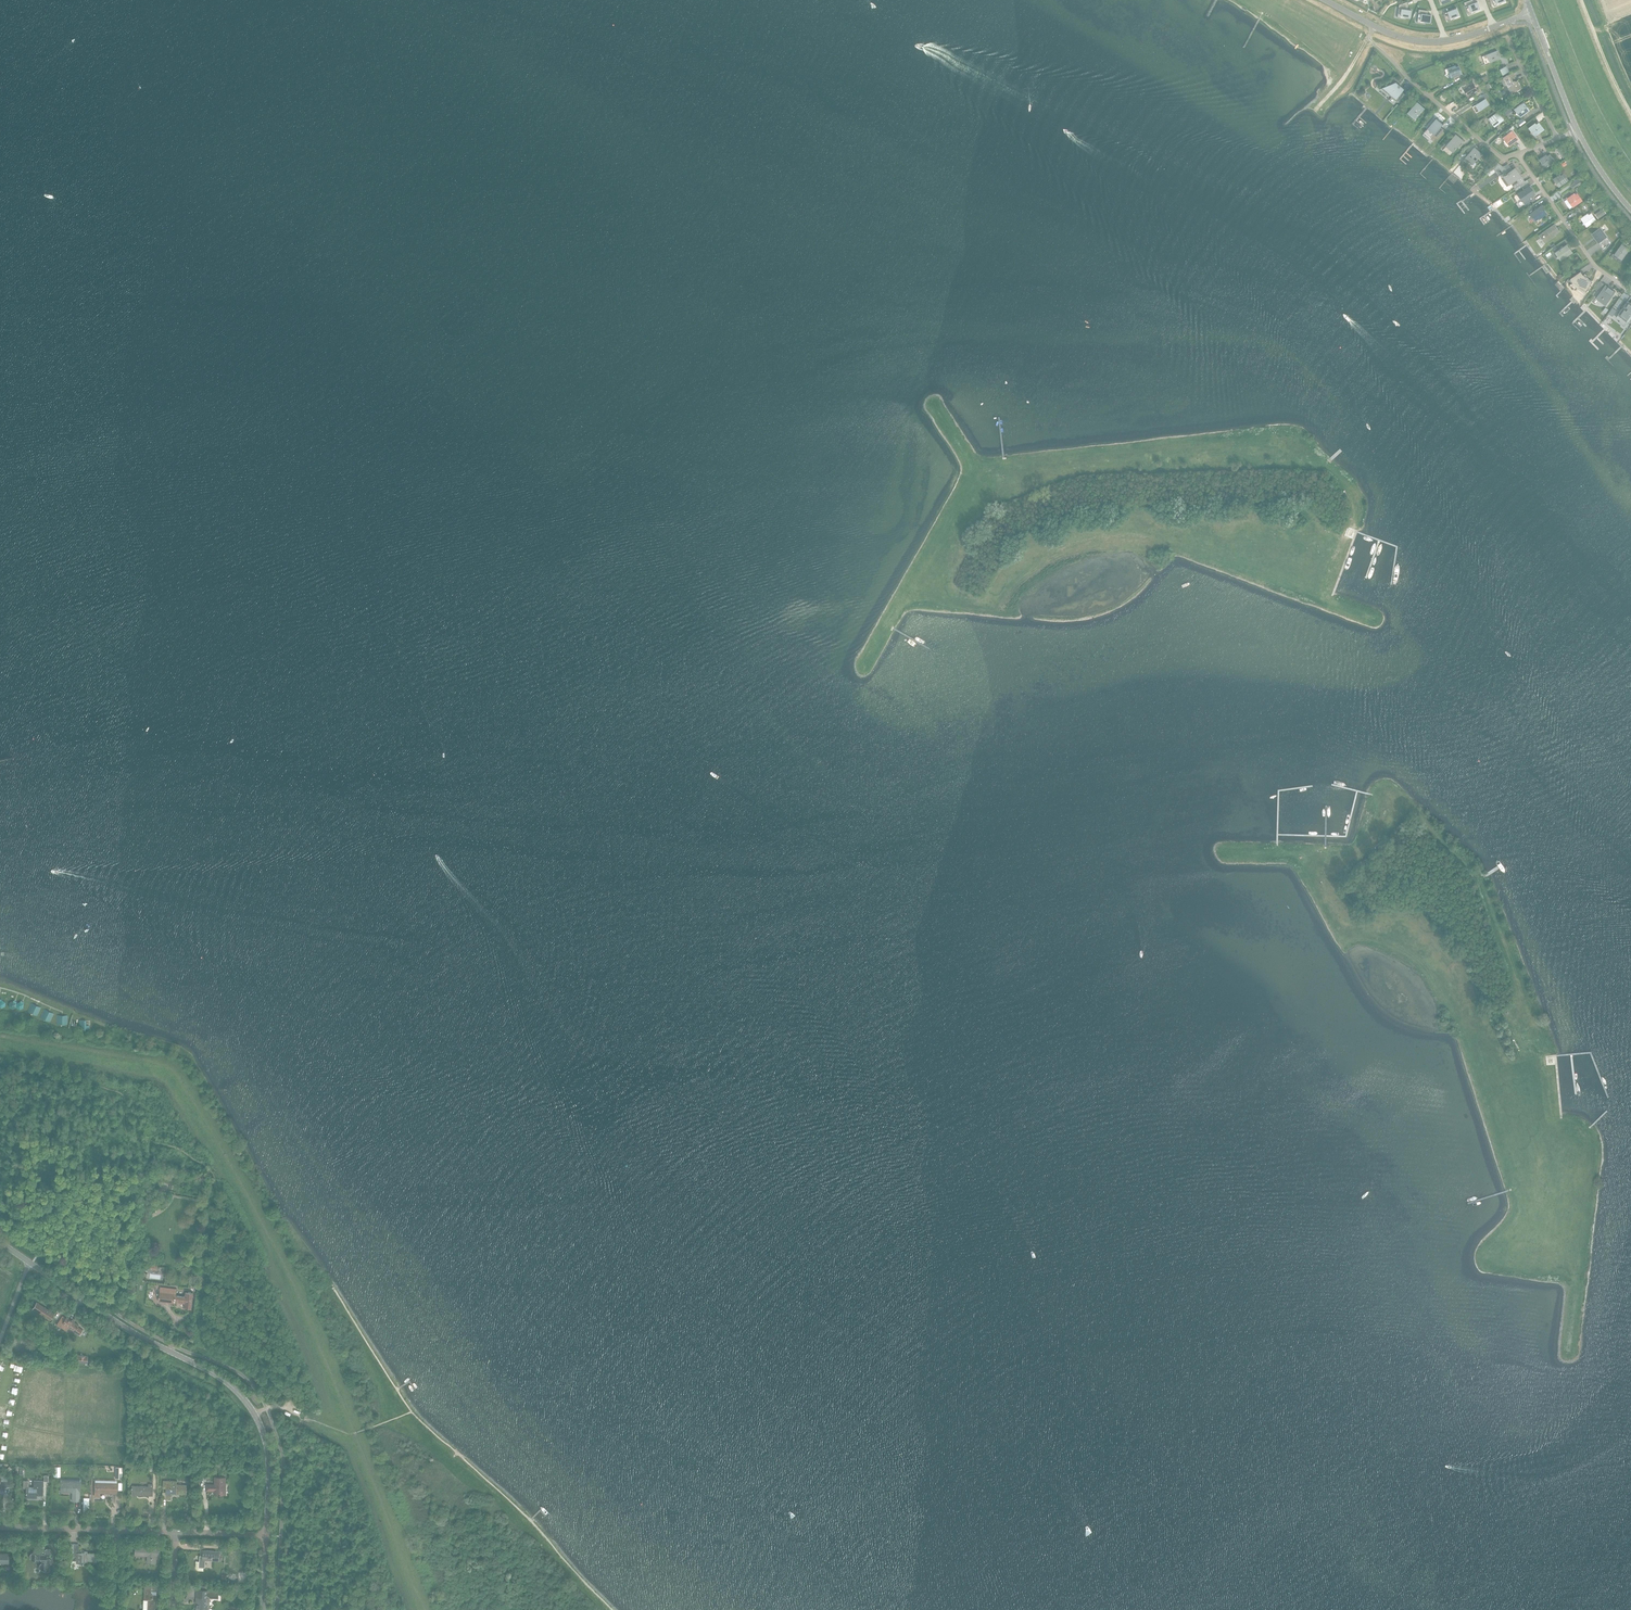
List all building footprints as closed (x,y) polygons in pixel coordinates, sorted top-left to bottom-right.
[(1465,6),(1468,15),(1475,12),(1475,10),(1479,8),(1480,9),(1480,8),(1477,1),(1465,6),(1465,7),(1465,6)] [(1398,8),(1397,17),(1404,18),(1405,16),(1410,17),(1411,10),(1398,8)] [(1445,13),(1448,21),(1455,19),(1454,17),(1459,15),(1457,8),(1444,13),(1445,13)] [(1418,13),(1417,22),(1424,23),(1425,21),(1430,22),(1431,15),(1418,13)] [(1500,58),(1497,50),(1487,54),(1490,62),(1500,58)] [(1458,66),(1455,67),(1455,65),(1447,68),(1451,77),(1461,74),(1458,66)] [(1509,71),(1506,65),(1500,69),(1502,75),(1509,71)] [(1508,95),(1522,89),(1518,81),(1514,82),(1510,74),(1503,77),(1507,86),(1504,87),(1508,95)] [(1404,93),(1397,87),(1399,85),(1396,83),(1393,84),(1392,84),(1379,89),(1381,88),(1397,102),(1404,93)] [(1473,83),(1463,89),(1467,95),(1473,92),(1475,95),(1482,91),(1481,90),(1480,88),(1477,89),(1473,83)] [(1489,104),(1485,98),(1488,96),(1486,92),(1477,98),(1479,102),(1472,107),(1476,112),(1489,104)] [(1404,93),(1397,102),(1399,103),(1406,95),(1404,93)] [(1420,104),(1417,101),(1407,113),(1414,120),(1424,108),(1420,104)] [(1524,103),(1522,105),(1521,104),(1514,108),(1520,116),(1529,110),(1524,103)] [(1497,111),(1488,118),(1494,126),(1503,119),(1497,111)] [(1443,123),(1436,117),(1424,132),(1430,138),(1432,136),(1435,138),(1443,129),(1440,126),(1443,123)] [(1536,124),(1535,123),(1529,128),(1534,135),(1544,129),(1539,122),(1536,124)] [(1513,132),(1510,134),(1509,133),(1503,137),(1509,145),(1518,139),(1513,132)] [(1443,148),(1449,153),(1451,150),(1456,155),(1459,151),(1460,152),(1464,147),(1460,144),(1462,142),(1454,136),(1450,141),(1448,139),(1443,145),(1445,147),(1443,148)] [(1557,148),(1563,158),(1566,156),(1560,146),(1557,148)] [(1482,153),(1474,147),(1465,158),(1472,164),(1482,153)] [(1549,154),(1547,155),(1546,154),(1539,159),(1545,167),(1554,160),(1549,154)] [(1498,163),(1492,168),(1494,170),(1499,167),(1504,174),(1501,176),(1507,184),(1509,183),(1509,184),(1516,179),(1518,182),(1513,186),(1514,188),(1520,184),(1524,181),(1521,176),(1515,168),(1512,170),(1511,170),(1510,168),(1508,170),(1504,166),(1502,166),(1498,163)] [(1563,173),(1560,175),(1560,174),(1553,178),(1559,187),(1568,180),(1563,173)] [(1533,199),(1531,196),(1535,194),(1529,186),(1517,194),(1525,205),(1533,199)] [(1577,193),(1574,195),(1573,194),(1567,198),(1572,206),(1582,200),(1577,193)] [(1547,213),(1541,205),(1529,213),(1535,221),(1547,213)] [(1602,208),(1595,214),(1598,218),(1606,213),(1602,208)] [(1591,213),(1588,215),(1587,213),(1580,218),(1586,226),(1595,220),(1591,213)] [(1553,237),(1552,236),(1559,230),(1554,224),(1539,235),(1544,243),(1553,237)] [(1600,227),(1592,233),(1604,250),(1611,242),(1600,227)] [(1621,243),(1613,255),(1621,260),(1629,249),(1621,243)] [(1566,244),(1557,251),(1562,259),(1572,252),(1566,244)] [(1583,275),(1580,271),(1569,278),(1572,283),(1574,282),(1586,290),(1592,281),(1583,275)] [(1599,281),(1594,288),(1595,289),(1598,291),(1601,287),(1602,287),(1603,288),(1595,298),(1605,305),(1614,292),(1613,291),(1605,285),(1604,286),(1603,284),(1599,281)] [(1627,318),(1630,313),(1630,304),(1627,301),(1617,315),(1625,320),(1627,318)] [(23,1001),(21,1000),(20,1001),(16,1003),(17,1002),(13,999),(13,1001),(9,1002),(9,1007),(12,1009),(16,1007),(19,1010),(23,1008),(23,1004),(24,1002),(23,1001)] [(31,1003),(27,1011),(37,1016),(41,1007),(36,1005),(31,1003)] [(49,1011),(45,1009),(40,1018),(50,1022),(54,1014),(49,1011)] [(62,1015),(57,1015),(57,1025),(67,1025),(67,1015),(62,1015)] [(78,1020),(78,1030),(90,1030),(90,1020),(78,1020)] [(191,1308),(193,1293),(186,1292),(185,1296),(176,1295),(177,1288),(160,1287),(159,1301),(175,1303),(175,1302),(184,1303),(184,1307),(191,1308)] [(36,1302),(32,1308),(50,1320),(54,1313),(36,1302)] [(62,1316),(57,1324),(66,1330),(68,1327),(74,1331),(78,1325),(66,1317),(65,1318),(62,1316)] [(225,1494),(226,1476),(215,1476),(214,1483),(206,1483),(206,1490),(214,1490),(214,1494),(225,1494)] [(23,1487),(26,1487),(26,1494),(26,1497),(36,1497),(36,1495),(43,1495),(43,1481),(34,1480),(34,1487),(28,1487),(28,1480),(23,1480),(23,1487)] [(186,1494),(187,1485),(177,1485),(177,1481),(163,1480),(163,1487),(166,1488),(166,1497),(170,1497),(171,1493),(186,1494)] [(80,1501),(80,1482),(61,1481),(60,1492),(73,1492),(73,1500),(80,1501)] [(116,1493),(117,1483),(95,1482),(95,1496),(99,1496),(99,1492),(116,1493)] [(153,1492),(153,1484),(149,1484),(149,1486),(132,1486),(132,1495),(136,1496),(136,1495),(149,1495),(149,1492),(153,1492)] [(73,1557),(78,1557),(77,1563),(83,1563),(83,1561),(94,1561),(95,1553),(87,1553),(87,1552),(84,1551),(83,1553),(78,1553),(78,1544),(70,1544),(69,1555),(73,1555),(73,1557)] [(159,1554),(160,1546),(152,1546),(152,1547),(135,1546),(135,1555),(147,1555),(147,1562),(156,1562),(156,1554),(159,1554)] [(52,1553),(52,1550),(49,1548),(47,1548),(44,1550),(42,1550),(39,1547),(37,1547),(34,1549),(34,1552),(32,1552),(29,1554),(29,1557),(31,1560),(34,1560),(37,1558),(37,1555),(39,1555),(39,1558),(41,1560),(44,1560),(44,1563),(41,1563),(39,1565),(39,1568),(41,1570),(44,1570),(46,1568),(46,1565),(49,1565),(51,1563),(51,1560),(49,1558),(46,1558),(47,1555),(49,1555),(52,1553)] [(213,1560),(214,1551),(203,1550),(202,1556),(200,1556),(200,1561),(196,1561),(196,1566),(196,1568),(197,1569),(198,1570),(199,1570),(203,1570),(204,1567),(205,1567),(205,1560),(213,1560)] [(8,1554),(0,1553),(0,1563),(8,1563),(8,1554)] [(158,1591),(158,1586),(145,1585),(144,1602),(148,1603),(147,1609),(155,1609),(155,1603),(156,1603),(156,1598),(155,1598),(155,1594),(151,1594),(151,1591),(158,1591)] [(203,1589),(204,1586),(197,1585),(196,1609),(209,1609),(210,1597),(218,1598),(219,1590),(210,1590),(210,1589),(203,1589)]
